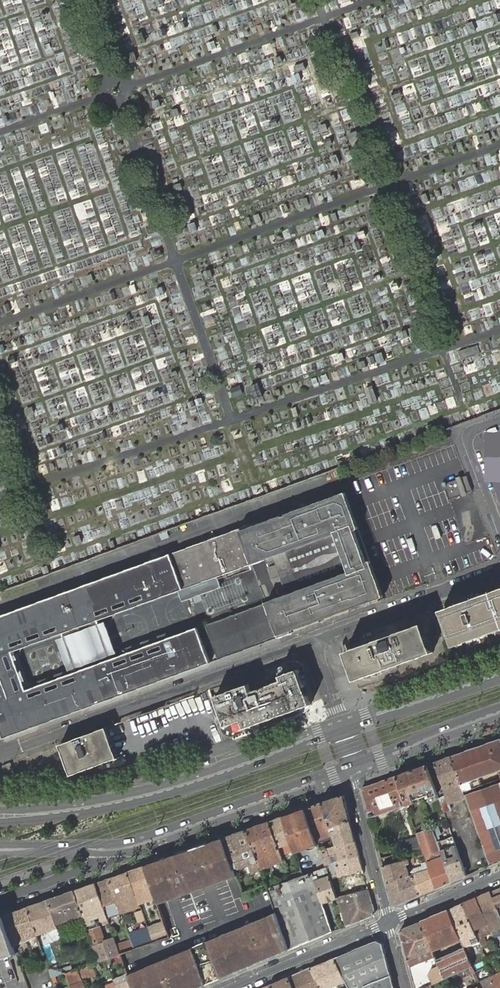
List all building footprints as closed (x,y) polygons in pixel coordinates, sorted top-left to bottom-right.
[(349,135),(353,144),(363,140),(359,130),(349,135)] [(499,442),(498,444),(496,446),(494,448),(493,450),(493,452),(492,454),(491,457),(491,459),(491,461),(491,462),(492,464),(492,467),(493,468),(499,488),(499,441),(499,442)] [(467,476),(448,482),(445,489),(449,499),(472,491),(467,476)] [(346,493),(307,507),(309,511),(342,499),(352,527),(357,525),(346,493)] [(198,578),(199,583),(206,580),(264,559),(262,554),(276,549),(294,600),(281,605),(279,601),(206,628),(218,660),(384,599),(384,597),(378,599),(367,569),(373,567),(357,525),(352,527),(342,499),(309,511),(307,507),(281,516),(283,520),(255,530),(253,526),(205,544),(206,548),(173,560),(172,556),(137,569),(138,572),(88,591),(87,587),(51,600),(52,604),(2,622),(1,618),(0,619),(0,672),(9,696),(1,699),(0,699),(0,727),(4,738),(40,725),(38,721),(88,703),(89,707),(125,694),(123,690),(173,672),(174,676),(210,663),(203,645),(135,670),(129,652),(111,659),(77,671),(37,686),(27,682),(15,686),(12,676),(19,674),(17,668),(10,670),(6,661),(18,657),(22,647),(62,633),(97,620),(107,616),(105,609),(109,608),(107,602),(108,601),(107,597),(176,571),(181,585),(198,578)] [(281,516),(253,526),(255,530),(283,520),(281,516)] [(205,544),(172,556),(173,560),(206,548),(205,544)] [(373,567),(367,569),(378,599),(384,597),(373,567)] [(138,572),(137,569),(87,587),(88,591),(138,572)] [(160,597),(199,583),(198,578),(181,585),(176,571),(107,597),(108,601),(107,602),(109,608),(105,609),(107,616),(148,602),(143,588),(152,585),(157,587),(160,597)] [(203,594),(209,611),(243,598),(237,581),(203,594)] [(148,602),(160,597),(157,587),(152,585),(143,588),(148,602)] [(499,630),(499,589),(441,611),(454,647),(494,632),(499,630)] [(52,604),(51,600),(1,618),(2,622),(52,604)] [(111,659),(103,635),(97,620),(62,633),(77,671),(111,659)] [(365,662),(351,667),(354,676),(356,680),(363,678),(433,652),(422,623),(362,645),(359,646),(365,662)] [(197,628),(197,627),(175,636),(179,645),(176,650),(167,653),(162,640),(129,652),(135,670),(203,645),(197,628)] [(179,645),(175,636),(162,640),(167,653),(176,650),(179,645)] [(345,651),(351,667),(365,662),(359,646),(345,651)] [(307,683),(306,674),(300,672),(298,669),(291,671),(284,670),(280,671),(281,675),(265,681),(265,682),(250,687),(248,683),(215,696),(217,704),(212,706),(216,719),(222,716),(226,727),(242,720),(246,728),(279,716),(283,718),(286,718),(290,717),(294,716),(304,707),(311,704),(307,692),(307,683)] [(1,699),(9,696),(0,672),(0,697),(1,699)] [(173,672),(123,690),(125,694),(174,676),(173,672)] [(40,725),(89,707),(88,703),(38,721),(40,725)] [(128,761),(125,754),(118,757),(107,727),(60,744),(66,760),(63,765),(69,768),(71,774),(84,772),(118,766),(127,764),(127,763),(128,762),(128,761)] [(469,782),(479,778),(499,771),(499,770),(499,739),(451,756),(460,781),(461,784),(464,792),(471,789),(469,782)] [(460,781),(451,756),(435,762),(443,787),(460,781)] [(10,762),(2,765),(5,773),(13,770),(10,762)] [(397,776),(407,805),(407,806),(415,803),(414,799),(416,799),(419,798),(424,796),(427,795),(429,795),(430,798),(438,795),(427,765),(397,776)] [(362,788),(370,817),(376,815),(374,812),(400,802),(402,806),(407,805),(397,776),(362,788)] [(456,819),(472,814),(465,796),(464,792),(461,784),(460,781),(443,787),(447,795),(451,808),(456,819)] [(490,865),(499,861),(499,783),(465,796),(472,814),(490,865)] [(342,795),(322,802),(330,827),(350,820),(344,795),(342,795)] [(443,810),(451,808),(447,795),(439,798),(443,810)] [(306,808),(317,839),(333,833),(330,827),(322,802),(306,808)] [(306,808),(282,817),(293,848),(295,853),(319,845),(317,839),(306,808)] [(282,817),(269,821),(280,850),(283,849),(281,845),(288,843),(289,846),(290,846),(291,849),(293,848),(282,817)] [(330,827),(333,833),(337,845),(355,840),(350,820),(330,827)] [(247,829),(261,868),(283,860),(280,850),(269,821),(247,829)] [(442,857),(432,827),(432,828),(416,833),(417,836),(422,847),(424,855),(427,862),(442,857)] [(247,829),(223,837),(234,868),(244,865),(249,863),(250,867),(252,873),(258,872),(261,870),(261,868),(247,829)] [(406,851),(422,847),(417,836),(402,841),(406,851)] [(223,837),(199,846),(213,884),(236,875),(234,868),(223,837)] [(337,845),(320,850),(325,865),(359,855),(355,840),(337,845)] [(199,846),(176,854),(189,892),(213,884),(199,846)] [(176,854),(145,866),(154,891),(155,896),(158,903),(189,892),(176,854)] [(359,855),(325,865),(326,867),(327,868),(329,868),(331,867),(332,872),(333,874),(329,875),(329,876),(330,879),(333,878),(363,870),(359,855)] [(436,888),(452,881),(442,857),(427,862),(428,864),(429,868),(436,888)] [(383,865),(387,882),(408,876),(407,872),(405,865),(410,863),(409,859),(408,858),(383,865)] [(411,874),(413,874),(429,868),(428,864),(411,869),(412,871),(411,871),(411,874)] [(145,866),(128,871),(139,901),(145,899),(144,895),(154,891),(145,866)] [(326,867),(316,871),(318,880),(329,876),(329,875),(327,868),(326,867)] [(419,896),(436,888),(429,868),(413,874),(411,874),(412,875),(419,896)] [(288,875),(290,880),(303,875),(302,870),(288,875)] [(368,889),(363,870),(333,878),(334,883),(341,881),(344,892),(336,894),(337,897),(368,889)] [(128,871),(110,878),(119,906),(122,912),(137,907),(141,906),(140,903),(139,901),(128,871)] [(316,871),(312,872),(322,903),(329,900),(332,899),(337,898),(337,897),(336,894),(330,879),(329,876),(318,880),(316,871)] [(290,880),(268,888),(276,911),(290,949),(332,932),(322,903),(312,872),(303,875),(290,880)] [(394,906),(419,896),(412,875),(408,876),(387,882),(393,905),(394,906)] [(110,878),(95,883),(105,910),(107,917),(113,915),(111,908),(119,906),(110,878)] [(95,883),(74,891),(82,914),(100,961),(107,959),(112,957),(121,953),(115,938),(105,941),(98,923),(95,924),(92,914),(99,911),(108,934),(113,932),(107,917),(105,910),(95,883)] [(490,892),(499,915),(499,888),(490,892)] [(337,897),(337,898),(338,902),(344,900),(346,908),(343,909),(345,914),(347,913),(349,919),(346,920),(348,925),(374,914),(375,913),(368,889),(337,897)] [(74,891),(48,900),(59,929),(63,928),(60,922),(82,914),(74,891)] [(477,897),(489,925),(492,924),(491,923),(497,921),(498,924),(499,924),(499,915),(490,892),(477,897)] [(477,938),(479,942),(481,946),(487,944),(483,935),(492,932),(490,928),(489,925),(477,897),(463,904),(477,938)] [(48,900),(27,907),(39,941),(40,944),(57,938),(55,933),(60,931),(59,929),(48,900)] [(462,940),(464,947),(465,948),(467,947),(479,942),(477,938),(463,904),(449,910),(460,937),(462,940)] [(111,908),(113,915),(122,912),(119,906),(111,908)] [(27,907),(3,916),(10,935),(14,945),(17,944),(15,939),(25,936),(27,940),(35,938),(36,941),(39,941),(27,907)] [(139,921),(147,918),(143,908),(135,911),(139,921)] [(449,910),(434,915),(447,943),(460,937),(449,910)] [(276,911),(230,931),(243,969),(268,959),(290,949),(276,911)] [(434,915),(421,921),(433,950),(447,943),(434,915)] [(21,966),(18,957),(14,945),(10,935),(3,916),(0,917),(0,987),(29,987),(21,966)] [(400,931),(409,966),(435,955),(434,952),(433,950),(421,921),(401,930),(400,931)] [(149,929),(154,942),(170,936),(165,923),(149,929)] [(143,929),(129,933),(134,949),(154,942),(149,929),(147,924),(143,926),(142,926),(143,929)] [(230,931),(206,941),(220,979),(243,969),(230,931)] [(334,958),(348,986),(349,987),(366,987),(365,986),(391,975),(388,965),(385,951),(383,943),(376,940),(357,948),(350,951),(334,958)] [(130,980),(133,987),(198,987),(220,979),(206,941),(128,973),(130,980)] [(451,953),(437,959),(440,966),(445,978),(453,975),(463,970),(469,967),(473,966),(469,956),(465,948),(464,947),(451,953)] [(121,953),(112,957),(114,964),(123,961),(121,953)] [(311,967),(321,987),(329,987),(339,983),(341,987),(343,987),(348,986),(334,958),(311,967)] [(70,960),(48,967),(52,977),(66,973),(73,970),(70,960)] [(73,970),(66,973),(72,987),(85,987),(82,978),(96,973),(92,963),(73,970)] [(430,970),(436,983),(445,978),(440,966),(430,970)] [(288,977),(293,987),(321,987),(311,967),(288,977)] [(472,973),(469,967),(463,970),(465,975),(472,973)] [(391,975),(365,986),(366,987),(394,987),(391,975)] [(432,985),(433,987),(436,987),(445,984),(446,986),(456,981),(453,975),(445,978),(436,983),(432,985)] [(270,985),(271,987),(293,987),(288,977),(270,985)] [(117,987),(133,987),(130,980),(116,985),(117,987)]
